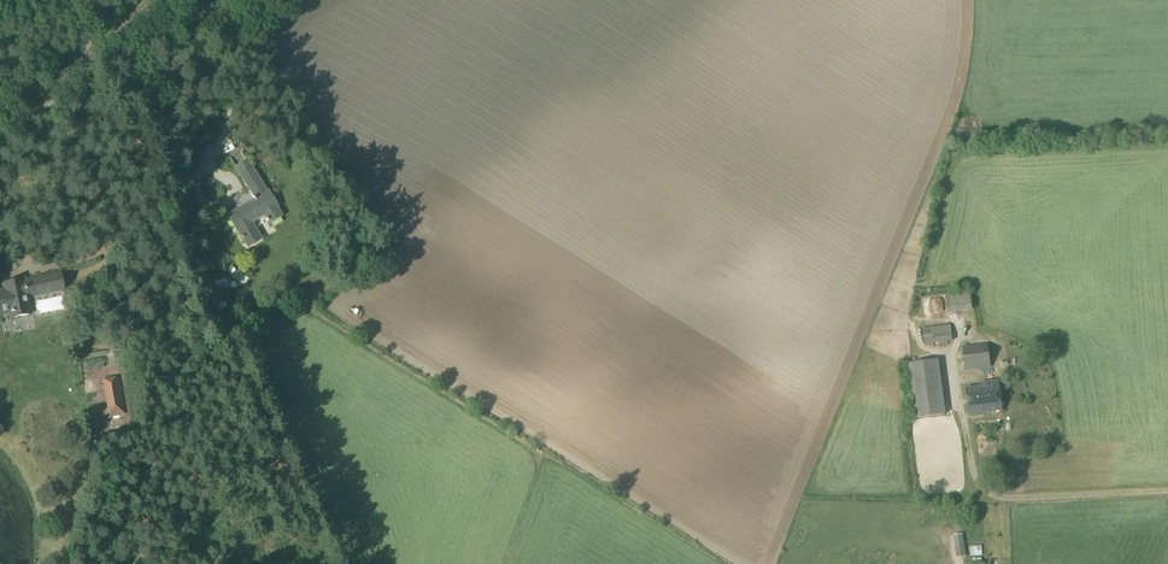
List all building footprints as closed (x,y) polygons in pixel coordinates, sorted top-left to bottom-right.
[(266,193),(247,161),(236,168),(255,199),(228,216),(237,231),(238,231),(247,245),(259,237),(251,223),(265,214),(270,223),(281,216),(276,208),(277,207),(268,192),(266,193)] [(29,298),(65,291),(61,273),(27,279),(6,283),(7,289),(0,290),(0,317),(9,315),(10,320),(32,315),(29,298)] [(236,281),(250,290),(255,281),(241,273),(236,281)] [(219,292),(233,291),(232,281),(219,282),(219,292)] [(947,314),(971,310),(969,291),(945,295),(947,314)] [(56,304),(41,305),(42,319),(57,318),(56,304)] [(924,345),(952,342),(950,325),(922,329),(924,345)] [(965,371),(990,368),(987,344),(962,347),(965,371)] [(915,419),(945,415),(938,360),(908,364),(915,419)] [(116,377),(101,379),(105,398),(122,395),(119,378),(116,379),(116,377)] [(968,414),(1002,410),(999,381),(980,383),(981,387),(966,389),(968,414)] [(956,558),(965,557),(964,543),(955,544),(956,558)] [(972,556),(981,556),(982,547),(973,547),(972,556)]
